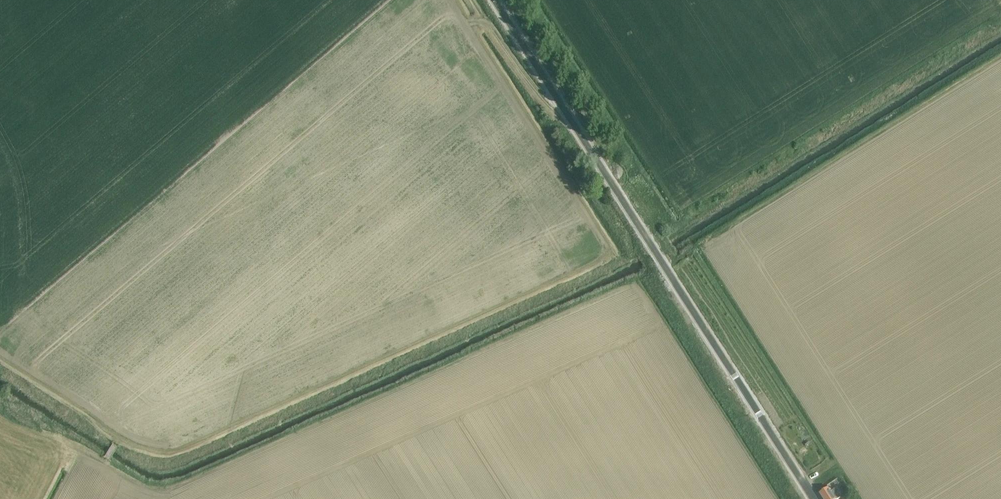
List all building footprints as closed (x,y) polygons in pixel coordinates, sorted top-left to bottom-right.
[(824,498),(838,498),(841,497),(835,489),(831,491),(828,487),(820,493),(824,498)]
